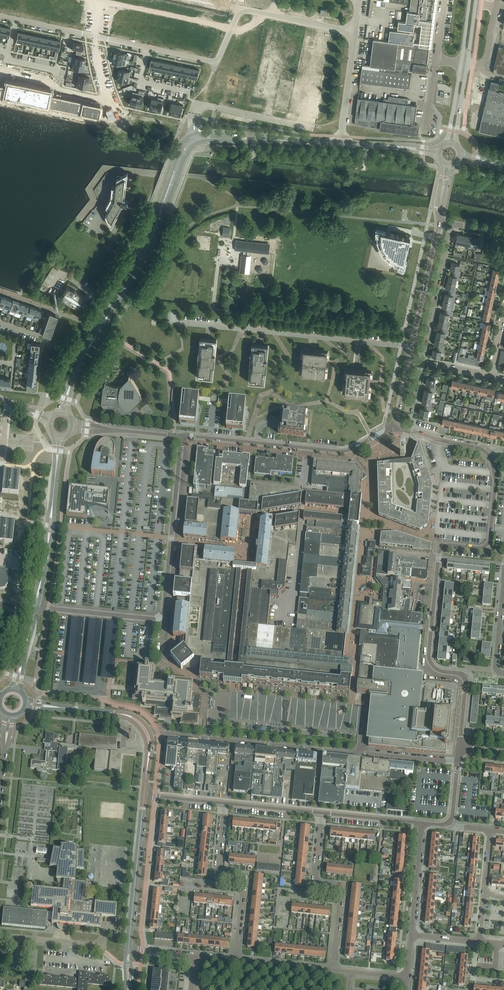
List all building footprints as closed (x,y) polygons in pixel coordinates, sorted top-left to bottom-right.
[(10,10),(16,11),(18,0),(17,0),(12,0),(10,10)] [(412,11),(412,12),(407,12),(406,22),(398,21),(397,29),(414,31),(414,25),(417,25),(418,24),(421,24),(420,33),(414,32),(414,34),(390,31),(388,42),(429,47),(432,21),(430,21),(432,12),(434,12),(435,0),(411,0),(409,10),(412,11)] [(27,2),(25,13),(31,14),(32,9),(38,11),(40,3),(33,2),(33,3),(27,2)] [(42,5),(39,16),(45,17),(48,6),(42,5)] [(56,8),(54,19),(60,21),(61,16),(67,17),(69,9),(62,8),(62,10),(56,8)] [(71,11),(69,22),(75,24),(77,13),(71,11)] [(111,20),(109,31),(115,32),(116,27),(122,29),(124,21),(117,20),(117,21),(111,20)] [(126,23),(124,34),(130,35),(131,30),(137,32),(139,24),(132,23),(132,24),(126,23)] [(139,24),(137,32),(143,33),(142,38),(148,39),(150,28),(145,27),(145,25),(139,24)] [(159,30),(157,41),(163,42),(165,31),(159,30)] [(168,30),(166,38),(173,39),(172,44),(178,46),(180,35),(174,33),(175,32),(168,30)] [(183,34),(181,41),(187,42),(186,47),(192,49),(195,38),(189,37),(189,35),(183,34)] [(203,40),(201,51),(207,52),(209,41),(203,40)] [(388,42),(373,40),(370,66),(402,70),(402,63),(413,65),(412,71),(426,73),(429,47),(388,42)] [(70,42),(69,48),(82,51),(83,45),(70,42)] [(498,46),(493,71),(503,74),(503,47),(498,46)] [(113,57),(126,60),(127,54),(114,51),(113,57)] [(72,56),(71,62),(84,65),(85,59),(72,56)] [(113,57),(112,63),(125,66),(126,60),(113,57)] [(72,63),(71,68),(83,71),(84,65),(71,62),(72,63)] [(37,82),(39,74),(14,69),(12,78),(37,82)] [(119,69),(118,75),(129,77),(130,71),(119,69)] [(387,72),(385,86),(409,89),(411,75),(387,72)] [(79,75),(77,81),(88,83),(89,77),(79,75)] [(118,75),(117,80),(127,83),(129,77),(118,75)] [(4,96),(3,98),(46,107),(47,105),(49,95),(50,90),(34,87),(17,84),(7,81),(6,86),(4,96)] [(77,81),(76,87),(87,89),(88,83),(77,81)] [(502,91),(503,89),(498,88),(499,84),(491,82),(487,102),(483,123),(482,123),(480,131),(503,136),(503,92),(502,91)] [(248,90),(246,101),(261,104),(262,96),(256,95),(257,91),(248,90)] [(133,92),(130,105),(135,106),(138,93),(133,92)] [(138,93),(135,106),(141,107),(144,94),(138,93)] [(408,133),(408,134),(408,135),(409,135),(410,135),(410,134),(411,134),(418,135),(419,125),(414,124),(417,106),(407,104),(408,99),(388,96),(388,99),(383,99),(383,101),(358,98),(354,124),(354,125),(355,124),(379,128),(379,130),(408,133)] [(152,97),(149,109),(155,110),(157,99),(152,97)] [(157,99),(155,110),(161,111),(164,99),(158,97),(157,99)] [(311,101),(310,104),(295,100),(293,110),(312,115),(315,102),(311,101)] [(171,101),(169,113),(175,114),(177,104),(177,103),(171,101)] [(177,104),(175,114),(181,116),(183,105),(177,104)] [(104,218),(108,221),(111,227),(113,223),(116,225),(116,224),(113,223),(123,205),(124,204),(123,204),(124,203),(126,203),(127,203),(128,203),(128,202),(128,201),(128,200),(127,200),(125,200),(125,198),(126,198),(126,197),(125,197),(126,186),(128,172),(122,176),(117,175),(116,190),(113,190),(112,197),(110,201),(113,202),(104,218)] [(380,235),(379,240),(381,246),(387,255),(394,260),(399,263),(404,265),(405,259),(408,245),(410,237),(407,237),(391,233),(390,233),(385,232),(380,231),(380,235)] [(458,235),(455,246),(458,247),(458,243),(465,245),(464,248),(469,249),(470,246),(472,237),(457,234),(457,235),(458,235)] [(472,237),(470,246),(473,247),(473,250),(476,251),(478,239),(472,237)] [(238,240),(237,250),(266,254),(267,244),(238,240)] [(240,272),(249,273),(251,257),(242,255),(240,272)] [(264,272),(272,272),(272,263),(264,263),(264,272)] [(454,271),(453,273),(460,275),(461,271),(459,270),(460,265),(451,263),(450,270),(454,271)] [(45,284),(55,269),(50,265),(40,281),(45,284)] [(499,270),(493,269),(492,274),(487,273),(487,275),(492,276),(498,277),(499,270)] [(449,275),(447,282),(455,284),(457,278),(459,278),(460,275),(453,273),(453,276),(449,275)] [(295,276),(293,284),(300,285),(301,277),(295,276)] [(496,285),(498,277),(492,276),(491,281),(486,280),(485,282),(490,283),(496,285)] [(450,289),(449,292),(456,293),(457,289),(454,289),(455,284),(447,282),(446,289),(450,289)] [(495,292),(496,285),(490,283),(489,288),(482,287),(481,289),(489,290),(495,292)] [(76,309),(80,304),(84,297),(74,289),(67,286),(60,298),(66,303),(76,309)] [(495,292),(489,290),(488,295),(480,294),(480,296),(487,298),(493,299),(495,292)] [(445,294),(443,300),(454,303),(456,293),(449,292),(449,294),(445,294)] [(6,298),(3,308),(8,310),(11,300),(6,298)] [(479,303),(486,305),(492,306),(493,299),(487,298),(486,302),(479,301),(479,303)] [(13,300),(9,310),(15,312),(18,302),(13,300)] [(446,308),(445,310),(452,312),(454,303),(443,300),(442,307),(446,308)] [(18,302),(15,312),(20,314),(24,304),(18,302)] [(24,304),(20,314),(26,316),(29,306),(24,304)] [(480,309),(480,311),(484,312),(490,313),(492,306),(486,305),(485,309),(480,309)] [(29,306),(26,316),(31,318),(35,308),(29,306)] [(35,308),(31,318),(37,320),(40,310),(35,308)] [(441,312),(439,319),(448,321),(449,315),(451,316),(452,312),(445,310),(445,313),(441,312)] [(55,321),(57,316),(47,312),(46,318),(55,321)] [(484,312),(483,317),(478,316),(478,318),(489,320),(490,313),(484,312)] [(55,321),(46,318),(44,323),(54,326),(55,321)] [(448,330),(449,327),(446,326),(448,321),(439,319),(438,326),(442,327),(441,329),(448,330)] [(42,328),(52,332),(54,326),(44,323),(42,328)] [(483,328),(478,327),(477,329),(482,330),(488,331),(490,324),(484,323),(483,328)] [(42,328),(40,333),(50,337),(52,332),(42,328)] [(447,334),(448,330),(441,329),(441,331),(437,331),(435,337),(444,339),(445,334),(447,334)] [(481,337),(487,338),(488,331),(482,330),(481,335),(476,334),(476,336),(481,337)] [(442,345),(444,339),(435,337),(434,344),(438,345),(437,348),(444,349),(445,345),(442,345)] [(487,338),(481,337),(480,342),(475,341),(474,343),(479,344),(480,344),(486,345),(487,338)] [(217,340),(200,339),(196,376),(213,378),(217,340)] [(268,346),(252,344),(248,382),(264,384),(268,346)] [(478,351),(484,352),(486,345),(480,344),(479,344),(478,349),(473,348),(473,350),(478,351)] [(443,353),(444,349),(437,348),(437,350),(433,349),(431,356),(440,358),(441,352),(443,353)] [(303,359),(301,373),(325,376),(326,363),(326,360),(327,352),(315,351),(309,350),(304,350),(303,358),(303,359)] [(468,358),(471,358),(471,357),(477,358),(476,359),(477,359),(475,365),(479,366),(480,359),(483,360),(484,352),(478,351),(477,356),(468,354),(467,357),(468,358)] [(105,383),(106,378),(107,378),(111,368),(107,377),(106,377),(104,386),(103,386),(101,403),(101,404),(101,405),(102,405),(102,406),(102,407),(103,407),(104,408),(105,408),(106,408),(112,408),(114,408),(115,408),(116,407),(116,406),(118,407),(120,406),(121,405),(125,409),(125,410),(126,410),(127,410),(128,410),(129,410),(130,410),(131,410),(132,409),(140,400),(140,398),(141,398),(141,396),(140,394),(141,394),(129,375),(129,374),(130,374),(129,373),(129,374),(129,375),(130,376),(121,385),(114,386),(113,386),(106,384),(106,383),(105,383)] [(358,371),(352,370),(347,369),(345,393),(368,395),(369,382),(369,380),(370,372),(358,371)] [(429,388),(435,389),(436,385),(434,384),(435,379),(437,380),(438,377),(431,375),(431,378),(427,377),(425,384),(429,385),(429,388)] [(458,388),(459,382),(452,380),(451,387),(456,388),(455,393),(457,393),(458,388)] [(464,395),(465,390),(466,383),(459,382),(458,388),(463,389),(462,395),(464,395)] [(471,397),(472,391),(473,385),(466,383),(465,390),(470,391),(469,396),(471,397)] [(478,398),(479,393),(481,386),(473,385),(472,391),(477,393),(476,398),(478,398)] [(488,388),(481,386),(479,393),(484,394),(483,399),(485,400),(486,398),(487,394),(486,394),(488,388)] [(423,396),(431,398),(432,392),(434,393),(435,389),(429,388),(428,390),(424,389),(423,396)] [(495,389),(488,388),(486,394),(487,394),(486,398),(491,400),(490,401),(492,401),(495,389)] [(182,394),(179,423),(196,425),(199,395),(182,394)] [(431,398),(423,396),(421,403),(425,404),(425,406),(431,407),(432,404),(430,403),(431,398)] [(246,400),(229,399),(226,428),(243,430),(246,400)] [(428,417),(429,417),(431,407),(425,406),(424,409),(420,408),(419,415),(421,415),(420,419),(427,420),(428,417)] [(306,413),(283,410),(280,434),(304,436),(306,413)] [(449,427),(451,417),(449,416),(448,419),(443,418),(441,425),(449,427)] [(449,427),(457,429),(458,421),(453,420),(453,417),(451,417),(449,427)] [(457,429),(464,430),(467,420),(465,420),(464,422),(458,421),(457,429)] [(464,430),(472,432),(474,425),(468,423),(469,421),(467,420),(464,430)] [(472,432),(480,433),(482,423),(480,423),(479,426),(474,425),(472,432)] [(480,433),(488,435),(489,428),(484,427),(484,424),(482,423),(480,433)] [(488,435),(495,437),(498,427),(495,426),(495,429),(489,428),(488,435)] [(503,438),(503,435),(503,431),(499,430),(500,427),(498,427),(495,437),(503,438)] [(92,471),(92,474),(115,476),(116,464),(113,463),(115,449),(115,447),(115,446),(114,445),(114,444),(113,443),(112,442),(110,441),(109,441),(108,441),(106,441),(105,441),(103,441),(102,442),(101,443),(100,444),(98,446),(96,450),(96,451),(95,453),(95,454),(94,456),(94,458),(94,459),(93,462),(93,465),(92,468),(92,471)] [(385,464),(377,465),(379,516),(419,532),(428,527),(432,492),(432,487),(429,475),(427,470),(427,469),(420,448),(420,445),(420,444),(419,443),(418,443),(416,449),(413,456),(411,455),(409,462),(385,464)] [(206,449),(198,448),(197,448),(193,486),(194,486),(194,485),(202,486),(202,487),(210,488),(213,453),(206,452),(207,449),(206,449)] [(216,459),(214,484),(220,484),(221,477),(222,465),(241,467),(240,479),(239,486),(240,486),(246,487),(249,463),(250,458),(249,457),(249,456),(248,455),(242,455),(223,453),(223,457),(218,456),(218,459),(216,459)] [(254,475),(271,476),(271,472),(291,475),(293,458),(277,456),(276,460),(274,460),(274,459),(273,459),(272,459),(272,460),(256,458),(254,475)] [(306,497),(305,505),(331,507),(350,509),(349,517),(342,517),(341,524),(357,525),(359,526),(362,496),(360,496),(360,490),(359,490),(360,485),(359,484),(359,480),(364,476),(354,464),(338,462),(337,462),(321,461),(321,463),(317,463),(318,460),(316,460),(315,460),(314,460),(314,461),(312,478),(311,485),(327,487),(326,493),(316,492),(306,491),(306,497)] [(1,493),(17,495),(19,474),(4,472),(1,493)] [(184,536),(183,537),(210,540),(236,543),(238,527),(239,513),(251,514),(257,515),(257,513),(281,509),(300,506),(301,496),(302,490),(302,488),(272,485),(251,482),(249,502),(243,502),(228,500),(228,497),(243,498),(244,489),(215,487),(214,498),(213,502),(187,499),(185,519),(184,536)] [(86,515),(86,513),(86,512),(86,511),(86,510),(86,509),(87,508),(88,507),(89,507),(89,506),(90,506),(91,506),(92,506),(93,506),(95,506),(96,506),(108,509),(109,509),(111,490),(70,486),(67,515),(86,517),(86,516),(86,515)] [(241,633),(240,649),(244,649),(247,649),(247,650),(343,660),(343,658),(346,634),(347,625),(347,620),(348,614),(349,605),(349,604),(350,598),(350,597),(350,592),(351,587),(351,585),(351,582),(353,570),(353,560),(354,554),(355,547),(356,538),(356,532),(357,529),(357,525),(341,524),(342,517),(330,516),(327,515),(316,514),(304,513),(303,520),(307,520),(302,571),(301,577),(300,587),(300,590),(300,593),(299,599),(299,603),(298,609),(298,615),(297,620),(296,627),(296,629),(291,629),(283,628),(275,627),(267,626),(267,624),(268,615),(270,599),(270,597),(280,598),(280,592),(285,589),(287,565),(289,548),(289,544),(296,544),(298,526),(300,514),(280,517),(276,517),(269,519),(261,520),(260,530),(258,544),(257,544),(256,549),(258,549),(256,567),(248,566),(248,574),(247,581),(246,589),(245,596),(244,604),(243,618),(241,633)] [(12,544),(14,523),(0,521),(0,543),(12,544)] [(379,547),(402,549),(431,552),(431,545),(396,533),(381,533),(379,547)] [(367,552),(370,553),(370,552),(373,553),(374,553),(374,551),(374,548),(375,548),(375,544),(374,543),(374,542),(369,542),(368,543),(367,543),(367,547),(367,552)] [(174,625),(173,636),(181,637),(180,642),(233,648),(235,633),(235,625),(236,618),(238,603),(239,588),(240,581),(242,565),(234,564),(235,551),(224,550),(205,548),(205,550),(191,549),(182,548),(181,559),(180,567),(180,574),(179,581),(176,581),(175,581),(175,582),(175,585),(174,588),(174,589),(174,592),(174,593),(174,596),(174,597),(177,597),(176,606),(176,610),(176,611),(174,625)] [(427,579),(429,560),(390,556),(390,551),(387,551),(387,552),(381,551),(380,552),(378,566),(378,565),(377,572),(379,574),(381,574),(381,575),(387,575),(387,576),(391,576),(391,575),(393,575),(398,576),(399,577),(400,577),(400,576),(403,576),(403,577),(404,577),(405,577),(412,577),(419,578),(419,577),(422,577),(423,579),(426,579),(427,579)] [(359,576),(370,577),(371,568),(372,558),(364,557),(363,565),(360,565),(359,576)] [(5,588),(6,588),(6,587),(7,587),(7,586),(6,585),(7,584),(6,579),(6,578),(7,576),(8,577),(9,569),(0,568),(0,589),(4,589),(5,587),(5,588)] [(383,595),(382,603),(384,605),(383,611),(381,612),(380,622),(381,622),(382,624),(386,624),(389,623),(416,625),(416,624),(418,625),(420,623),(421,620),(422,620),(422,615),(422,613),(422,615),(418,614),(414,614),(411,614),(411,613),(409,613),(412,581),(391,579),(383,578),(379,577),(379,580),(384,587),(383,595)] [(446,583),(445,590),(453,591),(453,586),(454,586),(454,585),(453,584),(454,584),(446,583)] [(359,602),(356,629),(369,630),(376,631),(376,627),(378,610),(376,610),(377,603),(375,603),(375,600),(367,599),(366,602),(359,602)] [(83,618),(72,617),(65,682),(77,683),(83,618)] [(101,620),(89,619),(83,684),(95,685),(101,620)] [(118,622),(107,620),(101,678),(113,679),(118,622)] [(423,674),(416,673),(414,673),(415,671),(416,671),(417,668),(420,636),(419,636),(419,633),(418,631),(415,630),(415,629),(394,627),(394,628),(391,628),(389,629),(388,633),(389,633),(388,636),(383,636),(384,635),(383,635),(383,636),(375,636),(376,633),(372,632),(371,634),(369,634),(369,635),(366,635),(367,635),(367,636),(362,639),(361,657),(357,694),(369,695),(369,697),(380,698),(379,702),(378,702),(378,703),(378,704),(378,705),(379,705),(376,736),(369,736),(368,746),(446,754),(447,744),(453,744),(459,686),(425,682),(425,683),(422,683),(423,674)] [(179,649),(171,656),(182,669),(183,668),(196,669),(198,670),(198,665),(201,665),(201,673),(201,674),(200,674),(200,677),(200,678),(201,678),(206,678),(207,678),(212,679),(213,679),(218,680),(224,680),(224,682),(223,682),(224,682),(241,684),(242,684),(242,683),(242,682),(243,679),(239,679),(240,669),(238,669),(238,668),(237,668),(232,668),(231,668),(232,655),(179,649)] [(489,657),(490,651),(482,650),(481,656),(481,657),(481,658),(489,658),(489,657),(490,657),(489,657)] [(238,668),(238,669),(240,669),(239,679),(243,679),(242,682),(248,683),(254,683),(260,684),(266,684),(272,685),(277,686),(278,686),(283,686),(284,686),(289,687),(290,687),(295,687),(296,688),(301,688),(302,688),(307,689),(308,689),(313,689),(314,689),(319,690),(320,690),(325,691),(326,691),(331,691),(332,691),(337,692),(338,692),(343,692),(344,692),(349,693),(350,693),(350,692),(350,690),(351,678),(342,677),(342,676),(352,677),(353,668),(353,667),(352,667),(349,666),(349,665),(347,665),(338,665),(246,656),(243,656),(239,655),(238,668)] [(133,694),(133,697),(142,698),(142,700),(142,702),(143,702),(143,703),(145,703),(144,706),(150,706),(155,707),(154,716),(160,716),(159,718),(162,718),(165,719),(172,719),(172,720),(172,718),(176,718),(181,719),(181,724),(195,725),(198,725),(198,718),(198,715),(199,713),(200,695),(198,695),(195,694),(193,694),(190,694),(191,687),(191,683),(191,681),(190,681),(186,681),(185,681),(180,680),(175,679),(174,679),(174,680),(174,681),(172,681),(170,681),(169,681),(168,684),(153,683),(154,665),(148,664),(148,663),(146,663),(146,666),(138,665),(136,679),(136,681),(134,681),(134,684),(133,694)] [(45,744),(47,744),(47,747),(45,747),(44,751),(47,751),(46,762),(31,760),(30,768),(34,769),(35,768),(37,768),(37,771),(47,772),(47,769),(51,769),(51,770),(66,771),(68,749),(97,752),(95,771),(120,774),(122,754),(136,756),(136,751),(116,749),(117,738),(80,735),(76,735),(75,745),(54,743),(55,733),(46,732),(45,740),(44,740),(43,743),(45,744)] [(174,769),(176,770),(179,741),(168,740),(165,766),(171,767),(171,770),(171,771),(172,771),(173,771),(174,770),(174,769)] [(179,741),(176,770),(174,788),(183,789),(185,765),(184,764),(185,759),(187,759),(189,742),(179,741)] [(189,742),(187,759),(187,763),(197,764),(199,743),(189,742)] [(199,743),(197,764),(196,766),(207,767),(209,744),(199,743)] [(211,744),(209,744),(207,767),(206,773),(216,774),(218,754),(219,747),(211,746),(211,744)] [(229,755),(229,746),(220,745),(219,747),(218,754),(229,755)] [(252,791),(256,749),(254,749),(253,750),(239,748),(238,747),(236,747),(234,762),(244,763),(244,768),(236,767),(233,791),(247,792),(248,791),(248,790),(252,791)] [(272,792),(273,783),(276,751),(267,750),(256,749),(252,791),(251,796),(272,798),(272,792)] [(272,792),(272,798),(282,799),(285,770),(287,752),(276,751),(273,783),(272,792)] [(285,770),(295,771),(297,753),(287,752),(285,770)] [(306,754),(297,753),(295,771),(292,800),(306,801),(306,795),(309,795),(313,796),(317,755),(308,754),(307,755),(306,754)] [(343,805),(345,788),(348,758),(327,756),(327,755),(323,755),(323,759),(318,802),(343,805)] [(348,758),(345,788),(359,790),(362,760),(348,758)] [(362,760),(359,790),(387,793),(391,763),(362,760)] [(412,782),(414,765),(391,763),(389,780),(412,782)] [(486,765),(485,773),(491,773),(490,775),(490,776),(492,777),(493,767),(493,766),(491,766),(486,765)] [(492,777),(492,782),(494,782),(495,777),(495,775),(495,774),(501,774),(501,767),(496,766),(493,766),(493,767),(492,777)] [(160,817),(160,819),(161,819),(168,820),(170,820),(174,820),(175,818),(171,817),(169,817),(169,812),(162,811),(161,817),(160,817)] [(159,824),(159,827),(160,827),(168,828),(168,825),(168,820),(161,819),(161,825),(159,824)] [(277,823),(271,822),(270,831),(269,834),(272,835),(272,831),(276,832),(277,829),(280,829),(281,824),(277,823)] [(158,832),(158,835),(160,835),(160,834),(167,835),(169,835),(173,836),(173,833),(169,833),(167,833),(167,828),(168,828),(160,827),(160,832),(158,832)] [(157,842),(157,845),(158,845),(175,847),(175,844),(166,843),(167,835),(160,834),(160,835),(159,840),(158,840),(157,842)] [(431,841),(442,842),(444,842),(444,840),(442,839),(440,838),(440,839),(439,839),(439,834),(432,834),(432,838),(432,840),(431,841)] [(469,845),(478,846),(479,838),(473,838),(473,844),(469,843),(469,845)] [(503,851),(503,841),(496,840),(496,846),(501,847),(501,851),(503,851)] [(237,847),(237,842),(228,841),(228,846),(234,847),(233,852),(234,852),(236,852),(237,847)] [(60,928),(62,928),(64,928),(66,927),(66,925),(67,924),(100,928),(101,916),(115,918),(116,904),(95,902),(95,903),(84,902),(86,882),(75,880),(76,869),(83,869),(84,851),(76,851),(76,848),(76,847),(77,847),(76,846),(75,846),(73,845),(71,845),(69,844),(67,844),(66,844),(64,844),(63,845),(62,845),(60,845),(61,845),(61,846),(60,849),(53,848),(49,866),(57,867),(56,879),(58,879),(58,882),(63,883),(62,890),(32,887),(30,906),(53,908),(51,923),(59,923),(59,924),(59,926),(60,928)] [(472,853),(478,853),(478,846),(469,845),(468,847),(472,847),(472,853)] [(156,856),(156,858),(157,858),(164,859),(171,860),(171,857),(170,857),(165,856),(165,851),(168,851),(170,852),(171,848),(163,847),(162,851),(158,850),(157,856),(156,856)] [(478,853),(472,853),(471,858),(467,858),(467,860),(477,861),(478,853)] [(155,863),(155,866),(156,866),(163,867),(166,867),(174,868),(174,865),(166,864),(164,864),(164,859),(157,858),(157,864),(155,863)] [(477,861),(467,860),(467,862),(471,862),(470,868),(476,868),(477,861)] [(436,862),(429,861),(429,865),(429,867),(429,868),(431,868),(431,871),(443,872),(443,869),(439,869),(439,866),(437,865),(437,866),(436,866),(436,862)] [(403,863),(396,862),(395,870),(394,870),(392,869),(392,875),(396,875),(397,873),(402,873),(402,872),(402,871),(403,871),(403,863)] [(154,871),(154,873),(156,874),(156,873),(163,874),(163,867),(156,866),(156,871),(154,871)] [(476,868),(470,868),(470,873),(466,873),(466,875),(475,876),(476,868)] [(154,879),(153,881),(161,882),(160,885),(161,885),(168,886),(168,883),(168,880),(164,880),(162,879),(163,874),(156,873),(156,874),(155,879),(154,879)] [(475,876),(466,875),(465,876),(469,877),(469,882),(475,883),(475,876)] [(499,886),(500,876),(498,876),(498,880),(492,879),(492,885),(499,886)] [(475,883),(469,882),(468,888),(464,887),(464,889),(474,891),(475,883)] [(152,895),(152,897),(153,897),(160,898),(162,898),(166,899),(167,896),(162,895),(160,895),(161,890),(154,889),(153,895),(152,895)] [(474,891),(464,889),(464,891),(468,892),(467,897),(473,898),(474,891)] [(151,902),(151,905),(152,905),(159,905),(159,906),(161,906),(166,906),(166,903),(162,903),(160,903),(160,898),(153,897),(153,902),(151,902)] [(472,905),(463,904),(460,904),(459,906),(466,906),(466,912),(472,913),(472,905)] [(150,910),(150,912),(151,913),(159,913),(161,913),(165,914),(165,911),(161,911),(161,906),(159,906),(159,905),(152,905),(152,910),(150,910)] [(46,912),(3,908),(1,925),(22,927),(44,929),(46,912)] [(472,913),(466,912),(463,912),(462,917),(461,917),(461,919),(471,920),(472,913)] [(150,918),(149,920),(151,920),(158,921),(160,921),(164,922),(164,919),(160,918),(158,918),(159,913),(151,913),(151,918),(150,918)] [(471,920),(461,919),(461,921),(465,921),(464,927),(470,927),(471,920)] [(151,920),(150,928),(157,929),(157,932),(158,933),(160,933),(160,927),(157,926),(158,921),(151,920)] [(397,921),(387,920),(387,923),(388,923),(389,922),(390,922),(390,927),(390,930),(396,931),(396,928),(397,928),(397,923),(397,921)] [(396,931),(390,930),(389,934),(388,938),(387,938),(387,937),(386,937),(385,940),(395,941),(395,939),(396,934),(395,934),(396,931)] [(222,939),(221,947),(227,948),(228,940),(228,936),(230,936),(231,933),(225,932),(224,936),(226,936),(225,939),(222,939)] [(432,951),(432,947),(426,947),(426,950),(422,950),(422,954),(422,956),(421,956),(421,957),(432,958),(432,955),(430,954),(430,955),(429,955),(429,950),(432,951)] [(457,962),(467,963),(467,955),(461,955),(461,960),(457,960),(457,962)] [(460,970),(466,970),(467,963),(457,962),(456,964),(460,964),(460,970)] [(169,971),(163,970),(163,968),(160,968),(160,970),(153,969),(152,979),(151,978),(150,989),(167,989),(169,971)] [(87,984),(108,987),(109,976),(109,977),(103,976),(103,974),(98,974),(98,975),(88,974),(88,972),(88,973),(82,972),(82,973),(79,972),(78,979),(74,978),(73,978),(68,978),(68,976),(63,976),(63,977),(57,977),(57,976),(57,977),(51,976),(51,974),(46,974),(46,976),(40,975),(40,974),(39,985),(77,989),(87,989),(87,984)] [(464,985),(465,978),(455,977),(455,979),(459,979),(458,985),(464,985)]
